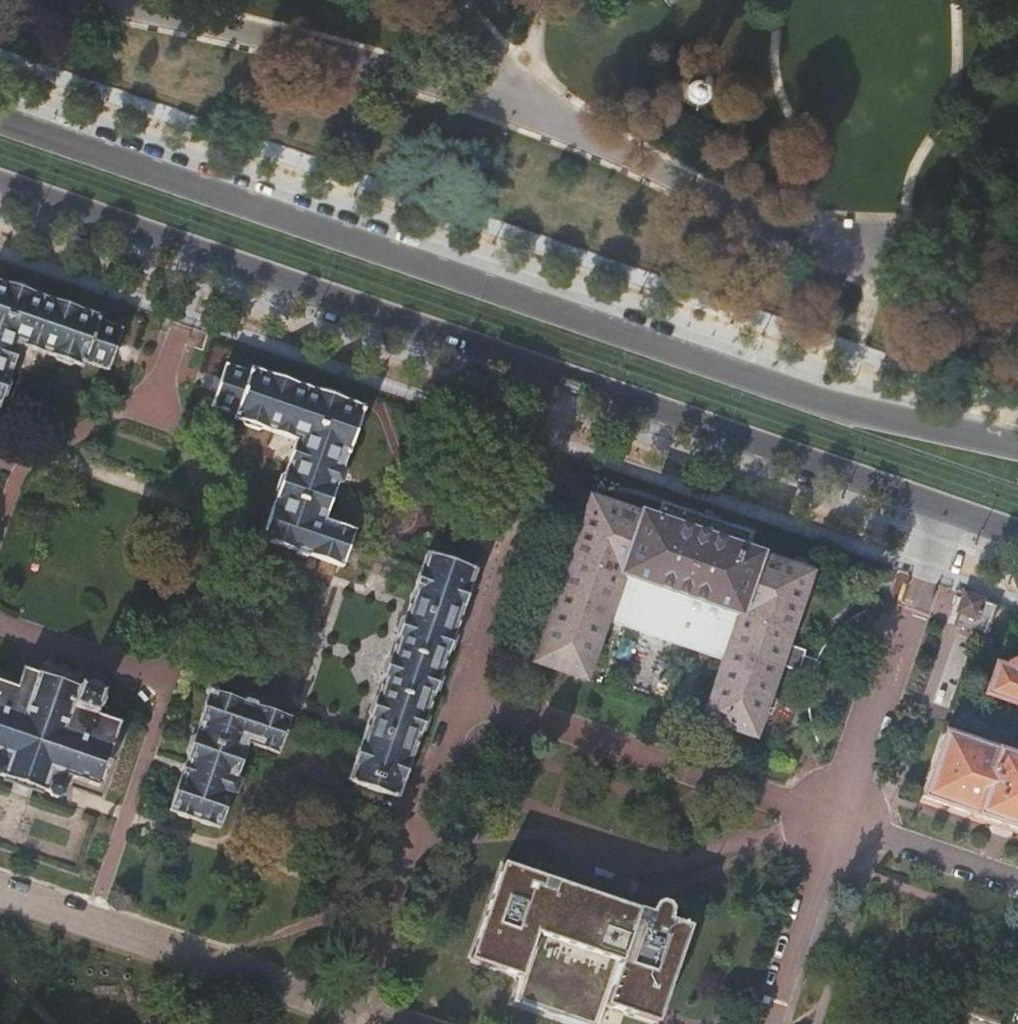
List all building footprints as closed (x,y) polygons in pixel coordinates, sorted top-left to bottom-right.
[(715,97),(714,76),(696,66),(678,77),(678,98),(697,108),(715,97)] [(2,399),(6,397),(11,383),(9,379),(20,346),(53,357),(55,361),(70,366),(74,364),(82,367),(85,363),(108,371),(122,329),(99,322),(100,316),(30,292),(29,288),(17,283),(14,283),(11,285),(4,283),(3,283),(0,282),(0,405),(2,399)] [(349,548),(356,530),(326,519),(338,483),(340,483),(342,483),(346,473),(345,471),(343,470),(364,407),(349,402),(349,401),(342,398),(341,394),(326,390),(322,391),(315,389),(312,389),(252,368),(249,372),(226,365),(211,406),(234,414),(235,416),(234,419),(242,422),(244,425),(259,430),(262,429),(296,440),(285,474),(281,476),(276,491),(278,494),(275,504),(274,503),(262,539),(296,550),(295,552),(297,554),(305,557),(308,557),(309,555),(343,567),(345,561),(349,548)] [(591,496),(533,662),(586,680),(607,621),(701,653),(723,661),(702,720),(755,738),(780,665),(812,675),(817,660),(785,649),(812,572),(759,554),(745,549),(750,534),(664,504),(658,519),(644,514),(591,496)] [(361,552),(349,548),(345,561),(356,565),(356,567),(403,584),(404,582),(416,586),(420,572),(409,568),(410,566),(362,550),(361,552)] [(356,760),(349,779),(399,797),(477,571),(427,553),(420,572),(416,586),(360,747),(356,760)] [(991,622),(998,603),(965,592),(957,611),(959,612),(955,624),(973,630),(973,628),(986,633),(989,622),(991,622)] [(1002,661),(999,660),(986,694),(1017,705),(1017,652),(1002,661)] [(97,714),(100,705),(104,693),(92,689),(81,685),(80,687),(38,673),(38,674),(24,669),(18,687),(0,681),(0,775),(50,792),(51,795),(57,798),(63,795),(65,791),(65,788),(63,785),(67,775),(99,786),(121,722),(97,714)] [(237,780),(249,744),(279,754),(286,735),(290,723),(292,717),(258,705),(258,704),(257,702),(247,699),(245,699),(244,701),(210,689),(197,725),(198,726),(195,735),(191,736),(186,751),(188,755),(169,810),(220,828),(233,792),(235,793),(236,791),(238,784),(239,781),(237,780)] [(301,726),(290,723),(286,735),(296,739),(296,741),(344,758),(344,755),(356,760),(360,747),(349,743),(350,740),(302,724),(301,726)] [(922,797),(942,804),(943,803),(977,816),(1003,824),(1017,830),(1017,757),(999,751),(945,732),(922,797)] [(538,874),(505,862),(471,958),(523,976),(538,932),(621,962),(606,1005),(658,1023),(664,1005),(692,927),(671,920),(672,915),(673,910),(670,904),(663,901),(657,904),(541,864),(538,874)] [(987,1020),(969,1014),(965,1023),(985,1023),(987,1020)]
